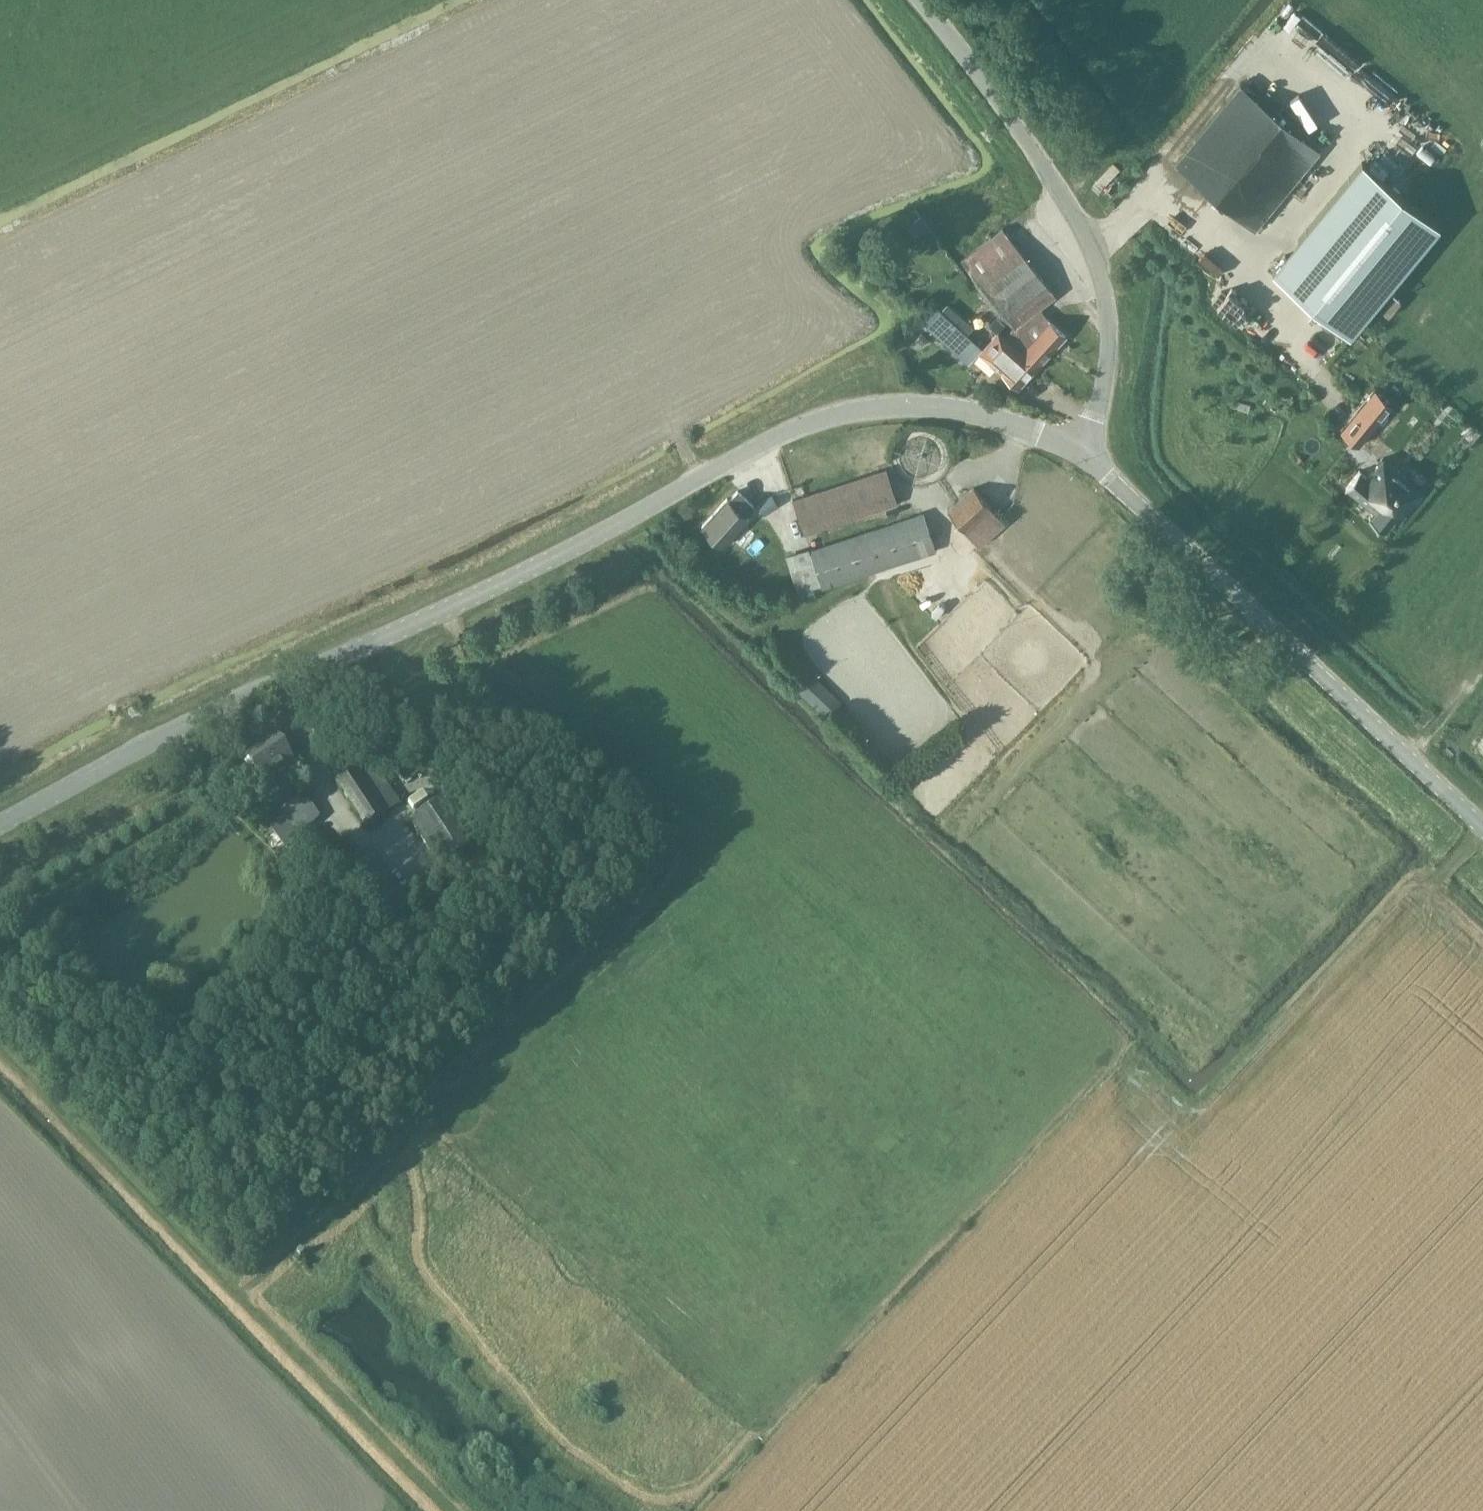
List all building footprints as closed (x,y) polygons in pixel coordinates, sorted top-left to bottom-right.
[(1255,226),(1321,146),(1243,81),(1176,161),(1255,226)] [(1439,226),(1362,162),(1272,271),(1350,335),(1439,226)] [(962,259),(1014,326),(1040,306),(1056,295),(1003,227),(962,259)] [(1051,322),(1040,306),(1014,326),(1005,336),(1021,351),(1021,350),(1037,365),(1066,334),(1051,322)] [(996,331),(982,346),(941,309),(926,325),(967,363),(980,349),(987,356),(1018,384),(1037,365),(1021,350),(1021,351),(1005,336),(998,329),(996,331)] [(988,324),(996,331),(998,329),(1004,322),(996,315),(988,324)] [(921,332),(915,337),(922,344),(927,338),(921,332)] [(1284,387),(1292,394),(1299,387),(1290,379),(1284,387)] [(1392,404),(1374,389),(1340,430),(1359,445),(1392,404)] [(1385,527),(1394,516),(1399,520),(1418,497),(1400,482),(1405,476),(1383,458),(1367,477),(1360,472),(1361,471),(1360,470),(1346,487),(1347,488),(1375,510),(1370,515),(1369,516),(1384,529),(1385,528),(1385,527)] [(807,536),(899,504),(887,470),(795,501),(807,536)] [(981,547),(1006,524),(975,489),(950,512),(981,547)] [(746,516),(755,506),(739,492),(730,502),(727,499),(703,526),(726,546),(750,520),(746,516)] [(772,494),(757,503),(763,514),(779,505),(772,494)] [(825,590),(937,552),(924,513),(812,552),(825,590)] [(821,584),(809,549),(809,547),(785,555),(797,592),(821,584)] [(797,688),(826,716),(839,702),(810,674),(797,688)] [(293,775),(305,766),(292,747),(286,751),(276,737),(245,758),(263,785),(287,768),(293,775)] [(352,744),(333,757),(341,769),(360,756),(352,744)] [(369,827),(401,805),(371,760),(338,782),(369,827)] [(418,809),(437,802),(434,793),(414,800),(418,809)] [(287,847),(319,817),(305,795),(268,818),(287,847)] [(468,906),(504,882),(448,798),(412,822),(468,906)] [(380,923),(407,905),(370,850),(343,868),(380,923)]
